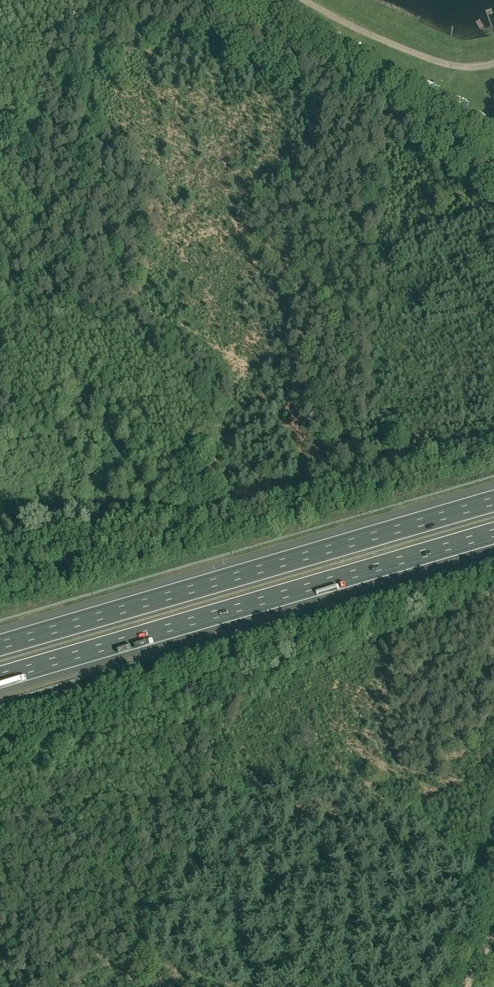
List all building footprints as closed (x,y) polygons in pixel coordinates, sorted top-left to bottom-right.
[(22,685),(21,677),(0,682),(0,690),(22,685)]
